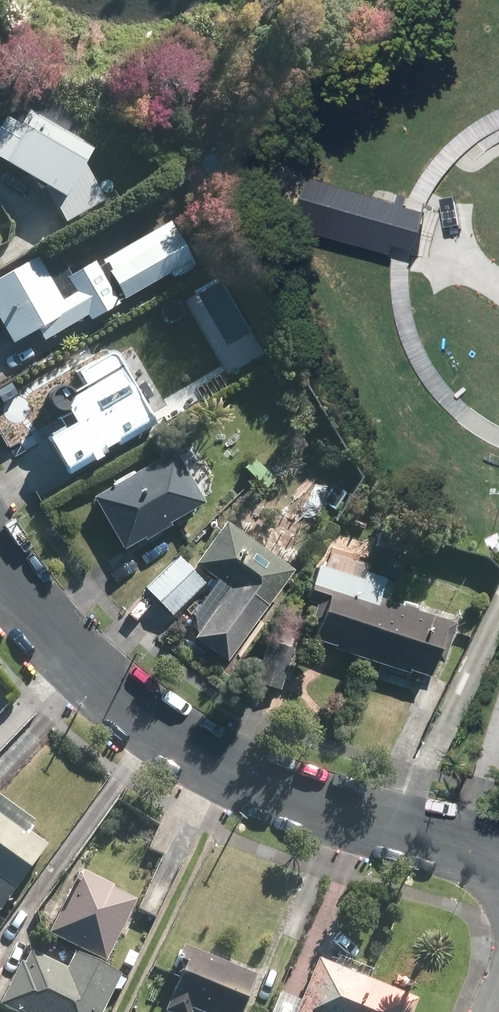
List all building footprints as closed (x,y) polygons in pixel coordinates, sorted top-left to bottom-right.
[(91,146),(29,109),(20,123),(6,115),(0,126),(0,158),(62,194),(91,146)] [(335,178),(324,219),(373,231),(370,241),(399,248),(412,198),(335,178)] [(97,263),(95,260),(70,274),(60,255),(41,265),(36,256),(0,276),(0,315),(14,340),(37,327),(44,339),(87,315),(89,320),(119,303),(118,301),(172,271),(174,275),(193,264),(191,260),(168,221),(97,263)] [(220,287),(209,267),(184,281),(195,301),(220,287)] [(163,312),(94,353),(142,433),(222,386),(213,371),(202,378),(163,312)] [(93,464),(135,439),(114,403),(72,428),(93,464)] [(204,502),(173,449),(92,496),(123,549),(204,502)] [(194,636),(228,660),(292,568),(287,564),(295,553),(246,519),(223,524),(195,563),(229,586),(194,636)] [(292,633),(427,679),(448,618),(381,595),(387,577),(368,571),(370,563),(330,550),(325,564),(317,561),(292,633)] [(173,613),(204,582),(177,556),(147,587),(173,613)] [(280,687),(290,659),(266,651),(256,679),(280,687)] [(14,893),(47,847),(27,833),(34,823),(0,799),(0,883),(14,893)] [(106,962),(135,902),(79,875),(49,935),(106,962)] [(68,970),(27,950),(0,1006),(12,1011),(103,1011),(121,976),(75,954),(68,970)] [(256,978),(191,951),(176,987),(165,1011),(192,1011),(193,1010),(196,1011),(242,1011),(256,978)] [(316,960),(295,1011),(412,1011),(417,1001),(316,960)]
